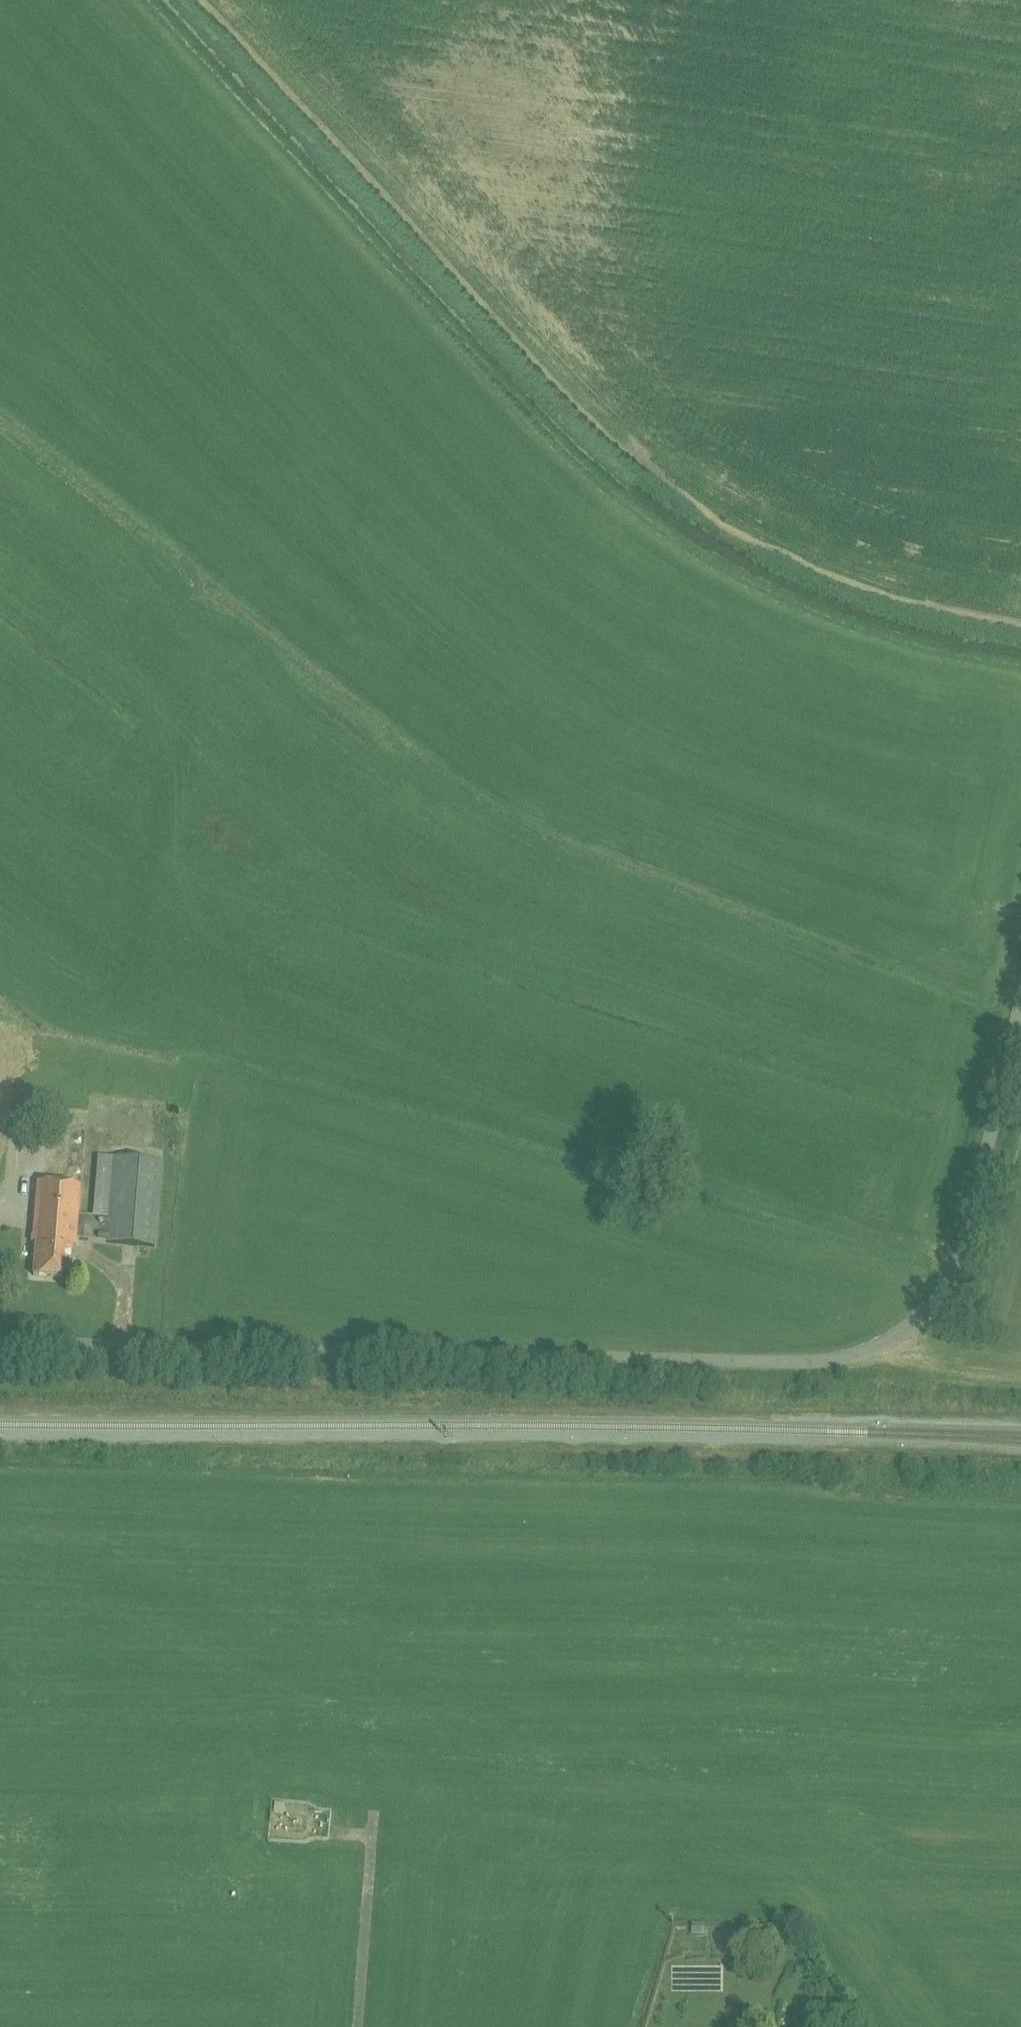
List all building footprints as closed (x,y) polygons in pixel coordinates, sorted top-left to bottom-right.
[(33,1274),(69,1277),(71,1246),(75,1246),(75,1239),(156,1246),(163,1161),(97,1156),(92,1216),(77,1215),(80,1186),(36,1183),(31,1242),(35,1242),(33,1274)] [(691,1934),(706,1935),(706,1923),(692,1923),(691,1934)] [(703,1951),(716,1952),(717,1937),(704,1937),(703,1951)]
